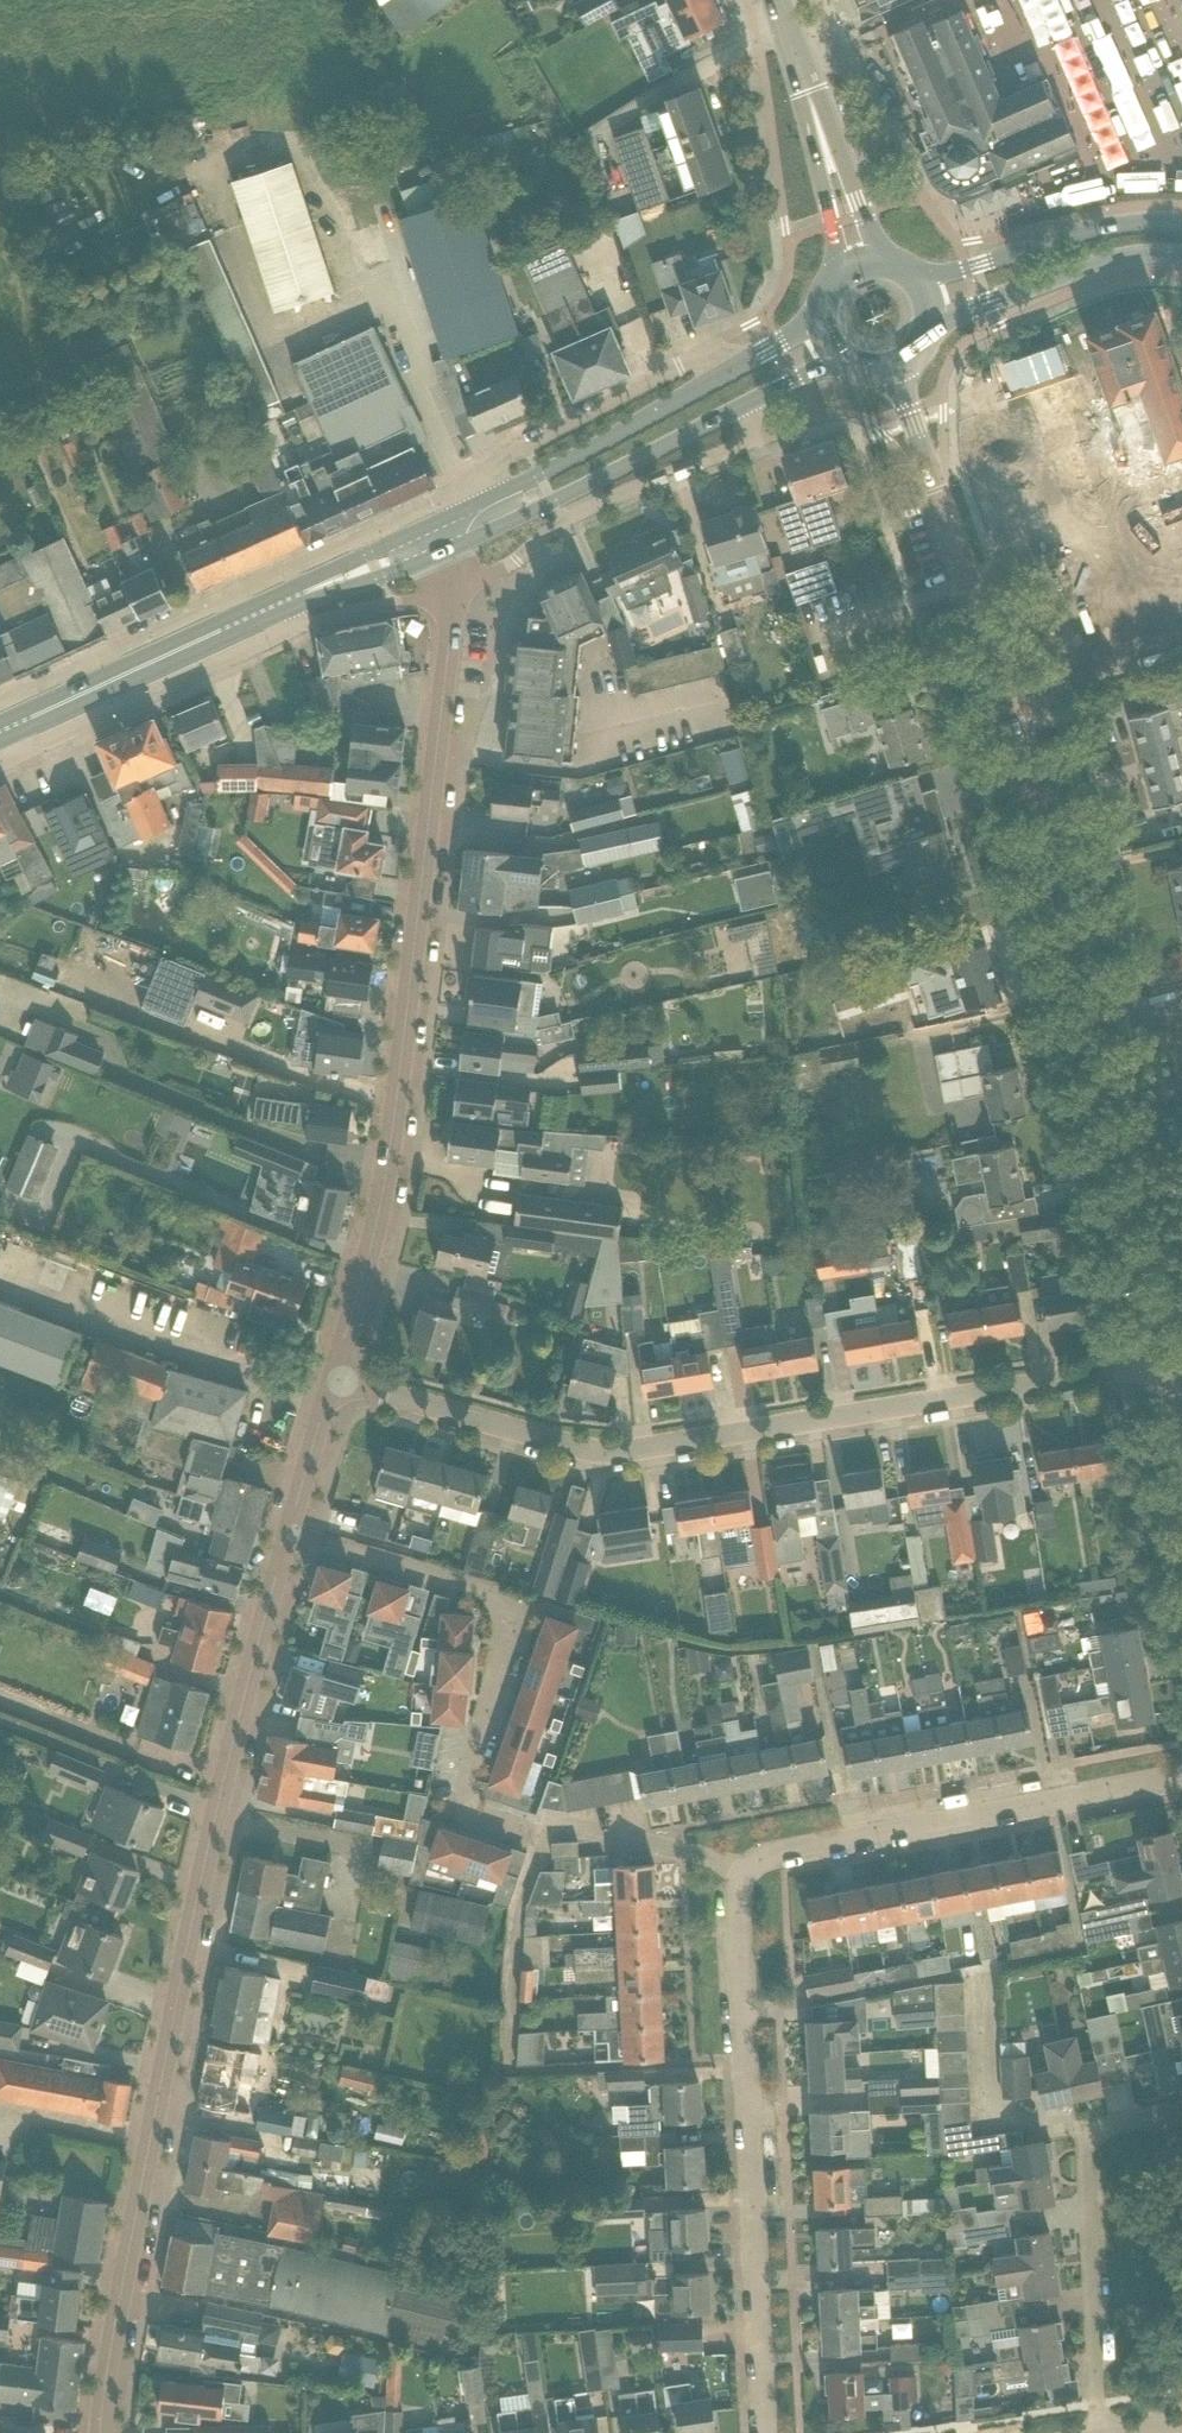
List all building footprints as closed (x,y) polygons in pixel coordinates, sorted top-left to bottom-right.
[(403,34),(453,0),(379,0),(403,34)] [(523,5),(527,12),(538,6),(534,0),(531,0),(523,5)] [(585,25),(619,7),(615,0),(582,0),(574,5),(585,25)] [(713,0),(668,0),(658,5),(656,0),(612,21),(622,42),(630,38),(651,81),(672,71),(665,56),(690,44),(688,38),(727,20),(726,18),(723,20),(713,0)] [(858,7),(873,1),(877,12),(879,11),(878,10),(902,0),(855,0),(858,7)] [(920,132),(928,149),(929,154),(925,156),(932,173),(937,181),(943,187),(951,191),(959,194),(968,193),(977,191),(986,187),(984,183),(1000,176),(1000,177),(1004,175),(1007,181),(1028,173),(1029,174),(1055,163),(1077,155),(1073,145),(1076,144),(1060,107),(1055,109),(1043,81),(1039,82),(1037,77),(1021,84),(1023,89),(1015,93),(1017,96),(1007,100),(1005,97),(1001,99),(963,10),(959,12),(957,7),(889,36),(899,60),(897,61),(927,130),(920,132)] [(645,127),(613,138),(639,211),(671,199),(663,178),(680,172),(686,188),(700,183),(702,189),(730,178),(716,137),(714,138),(711,129),(713,129),(699,89),(681,95),(670,99),(672,105),(658,110),(664,126),(647,132),(645,127)] [(484,112),(469,116),(473,131),(488,127),(484,112)] [(233,182),(276,310),(335,290),(292,162),(233,182)] [(519,334),(478,208),(473,194),(399,218),(437,335),(445,358),(447,357),(519,334)] [(281,400),(210,240),(182,251),(249,412),(281,400)] [(548,314),(567,305),(602,384),(612,379),(614,381),(626,376),(625,374),(628,372),(619,351),(610,331),(617,327),(609,308),(594,314),(562,242),(524,259),(548,314)] [(734,310),(721,270),(716,257),(685,268),(680,254),(653,264),(671,316),(691,309),(695,318),(709,313),(711,318),(734,310)] [(548,314),(564,349),(556,353),(575,396),(579,394),(580,396),(592,391),(591,389),(602,384),(567,305),(548,314)] [(1163,334),(1155,312),(1120,324),(1108,329),(1088,336),(1103,377),(1102,377),(1111,404),(1113,403),(1135,469),(1171,456),(1181,453),(1181,386),(1163,334)] [(376,323),(292,361),(350,488),(363,516),(432,485),(407,428),(412,426),(403,405),(411,401),(403,382),(376,323)] [(544,356),(535,326),(522,330),(531,360),(544,356)] [(147,505),(153,520),(188,504),(169,462),(179,457),(128,344),(87,363),(139,476),(141,475),(153,502),(147,505)] [(445,358),(433,362),(437,378),(454,417),(469,411),(478,433),(531,409),(522,388),(516,374),(477,390),(464,396),(454,372),(447,357),(445,358)] [(533,375),(526,377),(535,399),(540,397),(533,375)] [(83,407),(53,421),(63,442),(93,428),(83,407)] [(293,414),(281,419),(285,428),(297,423),(293,414)] [(272,484),(278,481),(259,438),(240,447),(264,498),(246,506),(252,518),(207,539),(199,523),(175,534),(182,550),(181,551),(189,569),(199,591),(300,545),(272,484)] [(777,506),(792,552),(842,536),(827,491),(864,478),(857,452),(840,457),(833,438),(784,455),(798,499),(777,506)] [(321,457),(300,466),(302,472),(302,473),(329,531),(350,522),(321,457)] [(279,483),(278,481),(272,484),(300,545),(329,531),(302,473),(302,472),(300,466),(298,464),(284,470),(288,479),(279,483)] [(714,564),(755,551),(769,598),(783,594),(756,505),(701,521),(714,564)] [(614,571),(603,576),(612,595),(620,591),(626,605),(631,607),(655,596),(672,589),(663,571),(682,563),(678,554),(668,532),(608,559),(614,571)] [(125,581),(127,585),(142,616),(169,604),(153,570),(155,569),(139,534),(122,543),(137,576),(125,581)] [(0,635),(0,642),(15,675),(107,632),(93,602),(86,587),(63,538),(0,567),(0,607),(11,630),(0,635)] [(837,590),(835,582),(828,560),(785,573),(794,604),(817,596),(837,590)] [(528,629),(532,629),(530,643),(512,641),(510,654),(507,654),(505,675),(508,675),(507,688),(511,689),(503,756),(506,756),(506,757),(561,764),(561,762),(572,763),(580,696),(576,695),(581,644),(607,632),(606,631),(603,622),(604,621),(581,571),(570,576),(568,574),(549,582),(551,585),(539,590),(541,596),(538,598),(543,607),(546,606),(549,614),(544,616),(530,614),(528,629)] [(681,576),(694,622),(711,618),(697,572),(681,576)] [(142,616),(127,585),(113,591),(107,577),(86,587),(93,602),(107,632),(142,616)] [(624,626),(606,631),(607,632),(617,669),(625,667),(635,665),(624,626)] [(325,714),(343,711),(339,688),(336,673),(352,670),(345,627),(318,632),(325,674),(318,676),(325,714)] [(746,656),(737,627),(719,632),(728,661),(746,656)] [(15,675),(0,642),(0,682),(15,675)] [(701,649),(708,676),(727,672),(719,645),(701,649)] [(689,652),(695,679),(708,676),(701,649),(689,652)] [(689,652),(676,655),(682,682),(695,679),(689,652)] [(663,658),(670,685),(682,682),(676,655),(663,658)] [(650,661),(657,688),(670,685),(663,658),(650,661)] [(638,664),(644,691),(657,688),(650,661),(638,664)] [(625,667),(631,694),(644,691),(638,664),(635,665),(625,667)] [(398,793),(401,764),(377,761),(378,754),(402,757),(405,728),(373,724),(374,710),(371,710),(371,705),(353,693),(356,688),(355,684),(339,688),(343,711),(340,725),(354,727),(347,782),(332,781),(330,797),(363,803),(365,789),(398,793)] [(856,685),(821,696),(825,709),(823,709),(832,737),(845,733),(877,723),(891,767),(903,763),(926,756),(911,708),(885,716),(878,693),(860,698),(856,687),(856,685)] [(1129,717),(1141,762),(1181,752),(1181,698),(1167,702),(1168,707),(1129,717)] [(174,715),(183,737),(189,749),(213,739),(216,746),(230,741),(212,699),(174,715)] [(182,761),(177,764),(165,738),(160,740),(150,717),(99,739),(122,792),(101,802),(110,821),(108,821),(118,843),(119,846),(141,836),(142,839),(171,827),(155,791),(168,785),(173,795),(193,786),(182,761)] [(337,745),(339,734),(264,725),(279,764),(293,765),(295,739),(337,745)] [(1141,762),(1154,807),(1181,800),(1181,752),(1141,762)] [(746,763),(727,768),(731,782),(750,776),(746,763)] [(219,791),(257,789),(257,788),(330,794),(334,767),(293,765),(279,764),(218,764),(219,791)] [(918,774),(828,802),(828,803),(831,811),(832,811),(843,808),(844,810),(855,807),(869,854),(908,842),(916,867),(911,869),(919,897),(925,895),(926,900),(937,896),(960,889),(948,851),(955,849),(936,788),(922,792),(917,776),(919,775),(918,774)] [(493,814),(517,817),(530,818),(532,805),(559,808),(561,791),(496,784),(493,814)] [(31,889),(54,878),(30,833),(18,812),(5,785),(0,787),(0,865),(16,857),(31,889)] [(766,826),(756,789),(732,795),(742,833),(766,826)] [(82,794),(47,810),(57,832),(76,874),(112,857),(113,849),(108,838),(102,827),(100,820),(90,799),(85,801),(82,794)] [(365,841),(372,803),(363,803),(330,797),(319,797),(314,822),(327,825),(327,826),(319,865),(379,876),(384,845),(365,841)] [(617,798),(572,810),(578,830),(635,814),(631,798),(618,801),(617,798)] [(793,813),(771,819),(781,851),(783,851),(794,847),(788,829),(797,826),(793,814),(793,813)] [(648,851),(642,826),(580,840),(585,865),(634,854),(648,851)] [(771,832),(759,834),(762,850),(774,847),(771,832)] [(467,849),(464,875),(494,878),(493,885),(505,887),(506,882),(542,886),(556,888),(559,865),(541,863),(540,865),(507,861),(508,853),(467,849)] [(1181,900),(1181,865),(1169,868),(1176,901),(1181,900)] [(754,891),(757,906),(777,902),(770,870),(734,878),(738,895),(754,891)] [(540,907),(542,886),(506,882),(505,887),(493,885),(494,878),(464,875),(460,907),(502,912),(540,907)] [(621,895),(616,879),(570,891),(574,906),(621,895)] [(339,926),(301,919),(298,940),(337,946),(337,943),(374,949),(379,918),(371,917),(374,898),(346,893),(346,892),(326,889),(323,903),(342,907),(341,912),(339,926)] [(621,895),(574,906),(578,924),(625,911),(621,895)] [(821,898),(793,901),(795,915),(778,917),(779,931),(824,926),(821,898)] [(238,901),(232,913),(290,939),(293,926),(238,901)] [(777,970),(766,918),(729,926),(732,941),(746,938),(754,975),(777,970)] [(478,926),(473,964),(521,970),(523,960),(533,961),(535,947),(550,949),(553,929),(512,924),(511,931),(478,926)] [(940,976),(953,1021),(973,1015),(971,1009),(1002,1000),(984,945),(958,953),(953,938),(930,946),(901,954),(910,985),(940,976)] [(336,994),(334,1014),(358,1018),(361,998),(368,999),(373,964),(294,952),(293,955),(284,954),(281,971),(290,973),(290,978),(329,983),(327,993),(336,994)] [(162,957),(143,1009),(182,1024),(185,1025),(194,1001),(216,1010),(246,1022),(258,994),(199,971),(162,957)] [(884,960),(860,968),(866,988),(890,981),(884,960)] [(37,963),(32,976),(54,985),(59,971),(53,969),(37,963)] [(535,1034),(538,1016),(533,1014),(537,982),(498,977),(474,974),(474,977),(469,977),(467,995),(471,996),(467,1025),(522,1033),(535,1034)] [(296,1021),(297,1002),(272,1000),(270,1019),(296,1021)] [(357,1075),(363,1034),(265,1020),(261,1043),(280,1046),(280,1048),(319,1054),(317,1069),(357,1075)] [(56,1026),(45,1053),(96,1074),(102,1059),(70,1046),(75,1034),(56,1026)] [(535,1064),(538,1043),(466,1034),(465,1047),(462,1048),(461,1057),(463,1059),(462,1064),(500,1069),(502,1059),(535,1064)] [(784,1035),(767,1036),(769,1051),(786,1050),(784,1035)] [(994,1071),(989,1043),(935,1054),(941,1083),(949,1081),(952,1095),(962,1093),(963,1098),(964,1098),(964,1096),(986,1092),(992,1121),(1027,1114),(1017,1066),(994,1071)] [(728,1048),(715,1049),(716,1060),(729,1059),(728,1048)] [(579,1052),(581,1071),(613,1068),(611,1049),(579,1052)] [(789,1055),(796,1090),(862,1077),(858,1055),(822,1063),(819,1049),(789,1055)] [(613,1070),(580,1073),(582,1093),(620,1089),(618,1070),(613,1070)] [(460,1081),(456,1111),(494,1116),(496,1106),(529,1110),(531,1090),(460,1081)] [(307,1137),(324,1139),(347,1143),(352,1109),(274,1098),(271,1122),(308,1127),(307,1137)] [(556,1181),(568,1183),(573,1145),(603,1149),(606,1134),(543,1129),(543,1132),(453,1120),(448,1158),(495,1164),(494,1173),(556,1181)] [(239,1134),(232,1152),(285,1174),(273,1218),(295,1226),(295,1227),(300,1228),(337,1237),(349,1189),(300,1176),(306,1160),(239,1134)] [(7,1187),(38,1199),(59,1149),(29,1138),(7,1187)] [(979,1153),(952,1158),(957,1183),(984,1178),(987,1192),(990,1207),(1025,1199),(1025,1198),(1014,1146),(979,1153)] [(518,1191),(515,1225),(554,1231),(618,1239),(623,1205),(518,1191)] [(957,1208),(959,1224),(988,1220),(982,1193),(963,1197),(957,1208)] [(1060,1231),(1056,1212),(1038,1215),(1037,1214),(1019,1217),(1023,1238),(1060,1231)] [(219,1228),(227,1231),(235,1234),(239,1224),(223,1218),(219,1228)] [(988,1222),(969,1225),(972,1241),(991,1238),(988,1222)] [(554,1231),(515,1225),(508,1225),(506,1244),(552,1250),(554,1231)] [(444,1233),(436,1264),(459,1270),(466,1272),(464,1281),(500,1290),(503,1276),(488,1272),(496,1240),(487,1238),(464,1232),(463,1238),(444,1233)] [(752,1260),(751,1234),(720,1236),(721,1262),(752,1260)] [(295,1316),(307,1282),(253,1263),(258,1248),(225,1236),(214,1266),(233,1272),(226,1291),(198,1281),(193,1295),(203,1298),(249,1315),(248,1316),(272,1324),(277,1310),(295,1316)] [(866,1244),(868,1258),(889,1255),(886,1239),(866,1242),(866,1244)] [(656,1245),(618,1241),(620,1261),(658,1258),(656,1245)] [(866,1244),(815,1252),(819,1278),(870,1270),(868,1258),(866,1244)] [(1024,1251),(1006,1254),(1013,1292),(1030,1288),(1024,1251)] [(783,1256),(764,1259),(766,1277),(786,1274),(783,1256)] [(1097,1325),(1093,1306),(1087,1307),(1084,1289),(1061,1293),(1058,1273),(1041,1276),(1050,1328),(1073,1324),(1074,1329),(1097,1325)] [(456,1287),(450,1307),(487,1318),(488,1315),(505,1319),(509,1306),(491,1302),(493,1297),(456,1287)] [(641,1294),(623,1295),(626,1331),(643,1330),(641,1294)] [(410,1347),(446,1358),(457,1319),(444,1315),(448,1301),(427,1295),(423,1309),(422,1308),(410,1347)] [(826,1325),(822,1296),(805,1298),(809,1328),(826,1325)] [(1025,1332),(1019,1301),(983,1307),(988,1338),(1025,1332)] [(922,1349),(918,1326),(917,1318),(899,1321),(896,1302),(877,1306),(880,1324),(885,1356),(922,1349)] [(59,1383),(78,1334),(0,1303),(0,1360),(59,1383)] [(734,1306),(719,1309),(725,1343),(739,1340),(738,1330),(734,1306)] [(988,1338),(983,1307),(946,1313),(951,1344),(988,1338)] [(514,1309),(512,1319),(520,1322),(523,1311),(514,1309)] [(701,1331),(671,1336),(671,1340),(674,1356),(680,1391),(713,1385),(709,1361),(707,1346),(711,1346),(711,1345),(725,1343),(719,1309),(705,1312),(699,1313),(701,1331)] [(774,1324),(738,1330),(739,1340),(741,1347),(740,1348),(741,1356),(745,1379),(782,1373),(777,1341),(774,1324)] [(885,1356),(880,1324),(843,1331),(848,1362),(885,1356)] [(814,1335),(777,1341),(782,1373),(819,1367),(814,1335)] [(576,1368),(570,1391),(607,1400),(613,1377),(615,1371),(629,1375),(627,1349),(602,1343),(584,1338),(576,1368)] [(170,1367),(98,1340),(88,1366),(80,1386),(95,1392),(98,1386),(112,1392),(118,1382),(128,1386),(161,1399),(154,1424),(196,1436),(195,1437),(228,1447),(231,1435),(234,1436),(247,1390),(170,1368),(170,1367)] [(653,1340),(638,1342),(647,1396),(680,1391),(674,1356),(656,1359),(653,1340)] [(230,1447),(228,1447),(195,1437),(196,1436),(154,1424),(161,1399),(128,1386),(117,1413),(144,1423),(135,1453),(184,1467),(177,1493),(182,1494),(181,1496),(215,1506),(220,1507),(221,1505),(260,1516),(267,1489),(222,1477),(230,1447)] [(1111,1441),(1075,1447),(1079,1478),(1116,1472),(1111,1441)] [(375,1497),(406,1506),(421,1456),(388,1446),(378,1482),(379,1482),(375,1497)] [(1079,1478),(1075,1447),(1038,1452),(1043,1483),(1079,1478)] [(439,1514),(440,1514),(454,1465),(421,1456),(406,1506),(439,1515),(439,1514)] [(1017,1512),(1014,1491),(1016,1491),(1010,1457),(974,1463),(977,1486),(980,1496),(997,1493),(1001,1515),(1017,1512)] [(454,1465),(440,1514),(477,1525),(463,1571),(483,1576),(495,1535),(501,1515),(482,1510),(481,1511),(477,1510),(487,1475),(454,1465)] [(946,1467),(908,1473),(916,1524),(930,1522),(930,1526),(947,1524),(953,1563),(975,1560),(963,1485),(949,1488),(946,1467)] [(903,1522),(899,1496),(886,1498),(881,1468),(841,1474),(849,1522),(872,1518),(873,1524),(887,1521),(888,1525),(903,1522)] [(20,1480),(0,1473),(0,1515),(6,1517),(11,1506),(20,1480)] [(820,1510),(819,1502),(815,1479),(809,1480),(808,1476),(796,1478),(797,1482),(775,1485),(779,1509),(779,1510),(772,1511),(776,1540),(800,1536),(799,1531),(796,1514),(820,1510)] [(512,1507),(504,1537),(525,1544),(536,1547),(543,1524),(545,1517),(552,1494),(519,1485),(512,1507)] [(749,1489),(713,1495),(720,1544),(741,1540),(738,1523),(754,1520),(749,1489)] [(720,1544),(713,1495),(676,1501),(679,1525),(681,1532),(699,1529),(703,1556),(722,1554),(720,1544)] [(220,1507),(215,1506),(181,1496),(177,1515),(206,1523),(204,1531),(218,1535),(214,1549),(247,1559),(260,1516),(221,1505),(220,1507)] [(135,1497),(128,1513),(156,1525),(163,1509),(135,1497)] [(1057,1534),(1052,1499),(1035,1501),(1040,1537),(1057,1534)] [(602,1518),(597,1518),(600,1533),(590,1534),(583,1554),(599,1560),(604,1545),(606,1544),(606,1545),(608,1545),(608,1544),(650,1537),(651,1538),(653,1538),(647,1505),(645,1505),(646,1506),(603,1513),(603,1512),(601,1512),(602,1518)] [(358,1531),(387,1539),(391,1523),(362,1515),(358,1531)] [(990,1516),(969,1519),(975,1560),(996,1557),(990,1516)] [(754,1527),(761,1577),(764,1576),(775,1575),(777,1574),(770,1524),(754,1527)] [(553,1527),(540,1573),(561,1578),(565,1565),(568,1553),(574,1533),(553,1527)] [(429,1551),(432,1540),(413,1534),(410,1546),(429,1551)] [(816,1538),(825,1593),(848,1590),(839,1534),(838,1534),(816,1538)] [(85,1538),(77,1558),(115,1572),(122,1552),(85,1538)] [(175,1549),(167,1576),(175,1579),(202,1586),(214,1589),(236,1595),(244,1568),(221,1562),(183,1551),(175,1549)] [(561,1578),(555,1598),(580,1605),(593,1560),(568,1553),(565,1565),(561,1578)] [(1022,1596),(1042,1595),(1040,1555),(1019,1556),(1022,1596)] [(315,1585),(312,1594),(321,1596),(315,1617),(335,1623),(329,1641),(346,1646),(361,1596),(346,1591),(351,1572),(341,1569),(342,1566),(332,1563),(331,1567),(321,1564),(319,1572),(315,1571),(311,1584),(315,1585)] [(1116,1565),(1120,1590),(1134,1588),(1131,1563),(1116,1565)] [(775,1575),(764,1576),(765,1582),(770,1585),(776,1585),(775,1575)] [(1118,1593),(1116,1577),(1095,1579),(1098,1596),(1118,1593)] [(387,1583),(379,1580),(370,1610),(373,1611),(367,1632),(392,1639),(382,1672),(403,1678),(405,1673),(408,1661),(412,1649),(421,1617),(402,1611),(409,1589),(401,1587),(402,1583),(388,1579),(387,1583)] [(1098,1596),(1095,1579),(1075,1582),(1077,1599),(1098,1596)] [(914,1589),(919,1622),(945,1618),(940,1585),(914,1589)] [(142,1602),(158,1608),(164,1593),(149,1587),(142,1602)] [(704,1594),(710,1631),(733,1627),(727,1590),(704,1594)] [(912,1591),(852,1600),(856,1631),(917,1620),(912,1591)] [(175,1660),(214,1672),(232,1611),(180,1596),(175,1613),(184,1616),(179,1629),(163,1624),(158,1641),(179,1647),(175,1660)] [(565,1660),(576,1627),(590,1632),(595,1618),(567,1608),(563,1621),(548,1616),(536,1650),(565,1660)] [(1024,1613),(1027,1632),(1043,1629),(1039,1610),(1024,1613)] [(470,1651),(474,1616),(444,1613),(440,1647),(440,1648),(470,1652),(470,1651)] [(964,1623),(950,1626),(952,1636),(966,1634),(964,1623)] [(617,1627),(616,1642),(635,1643),(636,1629),(617,1627)] [(1089,1651),(1092,1667),(1143,1657),(1137,1627),(1102,1634),(1105,1648),(1089,1651)] [(1029,1637),(1031,1652),(1062,1647),(1060,1631),(1043,1634),(1029,1637)] [(420,1646),(432,1647),(433,1638),(421,1637),(420,1646)] [(837,1667),(832,1643),(820,1645),(824,1669),(837,1667)] [(1026,1671),(1020,1643),(1002,1647),(1008,1675),(1026,1671)] [(101,1666),(146,1685),(155,1662),(111,1644),(101,1666)] [(772,1652),(773,1654),(774,1653),(780,1686),(814,1680),(808,1645),(772,1652)] [(470,1687),(474,1651),(470,1651),(470,1652),(440,1648),(440,1647),(434,1647),(430,1684),(436,1684),(437,1683),(467,1686),(467,1687),(470,1687)] [(709,1652),(688,1648),(693,1673),(712,1669),(709,1652)] [(421,1652),(412,1649),(408,1661),(418,1664),(421,1652)] [(554,1693),(565,1660),(536,1650),(530,1668),(527,1667),(522,1682),(554,1693)] [(761,1749),(767,1783),(798,1777),(787,1721),(780,1686),(774,1653),(773,1654),(755,1657),(757,1669),(764,1668),(767,1681),(761,1682),(767,1713),(770,1712),(777,1746),(761,1749)] [(1110,1679),(1113,1694),(1113,1695),(1149,1688),(1143,1657),(1092,1667),(1095,1682),(1110,1679)] [(294,1665),(283,1700),(315,1709),(320,1691),(356,1701),(366,1668),(330,1659),(325,1674),(294,1665)] [(730,1660),(716,1662),(719,1679),(733,1676),(730,1660)] [(414,1675),(418,1664),(408,1661),(405,1673),(414,1675)] [(582,1676),(585,1667),(576,1664),(573,1663),(570,1672),(582,1676)] [(926,1676),(942,1759),(973,1753),(966,1720),(950,1723),(943,1687),(940,1671),(925,1674),(926,1676)] [(1041,1676),(1046,1706),(1062,1703),(1057,1673),(1041,1676)] [(926,1676),(912,1679),(915,1693),(917,1712),(902,1714),(912,1765),(942,1759),(926,1676)] [(990,1679),(992,1691),(1003,1747),(1033,1741),(1027,1709),(1012,1712),(1004,1677),(990,1679)] [(981,1717),(966,1720),(973,1753),(1003,1747),(992,1691),(990,1679),(974,1682),(981,1717)] [(168,1744),(191,1751),(208,1691),(174,1681),(162,1723),(146,1718),(141,1736),(168,1744)] [(542,1726),(554,1693),(522,1682),(516,1697),(520,1698),(514,1716),(542,1726)] [(463,1722),(467,1687),(467,1686),(437,1683),(436,1684),(433,1719),(463,1722)] [(881,1770),(868,1701),(865,1686),(849,1689),(856,1723),(842,1725),(845,1744),(851,1776),(881,1770)] [(1154,1718),(1149,1688),(1113,1695),(1113,1694),(1098,1697),(1098,1698),(1067,1704),(1069,1719),(1117,1710),(1119,1725),(1154,1718)] [(582,1695),(575,1715),(590,1720),(597,1700),(582,1695)] [(767,1783),(761,1749),(745,1752),(734,1699),(720,1702),(724,1720),(726,1735),(730,1755),(731,1755),(737,1788),(767,1783)] [(882,1699),(868,1701),(881,1770),(912,1765),(902,1714),(901,1709),(885,1712),(882,1699)] [(1072,1734),(1069,1719),(1067,1704),(1066,1703),(1062,1703),(1046,1706),(1052,1738),(1072,1734)] [(422,1712),(412,1711),(411,1723),(421,1724),(422,1712)] [(336,1763),(340,1738),(341,1736),(365,1740),(371,1720),(344,1720),(344,1723),(301,1715),(298,1730),(313,1733),(311,1743),(270,1735),(264,1765),(306,1773),(306,1772),(325,1775),(328,1761),(336,1763)] [(531,1759),(542,1726),(514,1716),(502,1749),(531,1759)] [(550,1728),(559,1732),(564,1721),(555,1717),(550,1728)] [(787,1721),(798,1777),(828,1771),(822,1737),(805,1740),(801,1718),(787,1721)] [(712,1737),(726,1735),(724,1720),(710,1723),(712,1737)] [(678,1729),(663,1732),(676,1800),(707,1794),(700,1761),(684,1764),(678,1729)] [(676,1800),(663,1732),(648,1735),(654,1769),(639,1772),(630,1770),(630,1769),(615,1772),(620,1801),(644,1796),(646,1806),(676,1800)] [(519,1792),(531,1759),(502,1749),(491,1783),(505,1788),(501,1801),(528,1811),(533,1797),(519,1792)] [(50,1770),(95,1789),(103,1770),(57,1751),(50,1770)] [(542,1763),(551,1766),(555,1755),(546,1752),(542,1763)] [(731,1755),(730,1755),(700,1761),(707,1794),(737,1788),(731,1755)] [(306,1773),(264,1765),(258,1795),(332,1809),(335,1794),(304,1788),(306,1773)] [(620,1801),(615,1772),(601,1775),(607,1803),(620,1801)] [(607,1803),(601,1775),(588,1777),(593,1806),(607,1803)] [(593,1806),(588,1777),(574,1780),(580,1809),(593,1806)] [(549,1779),(540,1806),(566,1811),(561,1783),(549,1779)] [(580,1809),(574,1780),(561,1783),(566,1811),(580,1809)] [(110,1830),(149,1846),(164,1808),(108,1786),(101,1805),(118,1812),(110,1830)] [(335,1825),(373,1832),(376,1815),(338,1808),(335,1825)] [(49,1818),(40,1838),(84,1856),(92,1836),(49,1818)] [(399,1836),(417,1839),(420,1823),(402,1819),(399,1836)] [(467,1868),(476,1840),(441,1828),(434,1848),(418,1843),(410,1882),(422,1885),(432,1856),(451,1863),(448,1874),(461,1879),(465,1868),(467,1868)] [(1115,1875),(1127,1873),(1127,1872),(1178,1861),(1171,1831),(1139,1838),(1143,1854),(1088,1866),(1084,1850),(1069,1853),(1076,1884),(1115,1875)] [(380,1868),(412,1874),(418,1842),(386,1836),(380,1868)] [(1100,1837),(1090,1839),(1093,1849),(1102,1846),(1100,1837)] [(511,1851),(476,1840),(467,1868),(465,1868),(461,1879),(477,1884),(481,1873),(501,1880),(493,1903),(509,1907),(518,1876),(504,1872),(511,1851)] [(552,1842),(553,1858),(579,1856),(578,1841),(552,1842)] [(1058,1850),(1027,1856),(1034,1895),(1066,1889),(1058,1850)] [(91,1852),(72,1898),(116,1914),(120,1905),(124,1906),(138,1871),(91,1852)] [(9,1855),(6,1861),(9,1867),(15,1869),(20,1866),(23,1861),(20,1855),(14,1853),(9,1855)] [(318,1913),(328,1861),(304,1856),(300,1875),(285,1872),(286,1864),(247,1856),(232,1929),(271,1937),(270,1940),(324,1951),(331,1915),(318,1913)] [(1027,1856),(995,1862),(1003,1901),(1034,1895),(1027,1856)] [(1180,1873),(1178,1861),(1127,1872),(1127,1873),(1115,1875),(1118,1888),(1149,1882),(1153,1897),(1181,1891),(1181,1873),(1180,1873)] [(964,1868),(971,1907),(976,1936),(981,1959),(997,1956),(987,1904),(1003,1901),(995,1862),(964,1868)] [(656,1896),(655,1864),(594,1867),(596,1897),(581,1899),(581,1900),(656,1896)] [(940,1913),(971,1907),(964,1868),(932,1874),(940,1913)] [(565,1870),(541,1871),(528,1903),(562,1902),(565,1870)] [(924,1916),(940,1913),(932,1874),(901,1880),(912,1940),(928,1937),(924,1916)] [(899,1943),(912,1940),(901,1880),(869,1886),(877,1925),(880,1941),(898,1937),(899,1943)] [(845,1931),(846,1931),(877,1925),(869,1886),(838,1892),(845,1931)] [(410,1928),(481,1944),(490,1904),(419,1888),(410,1928)] [(848,1945),(846,1931),(845,1931),(838,1892),(806,1898),(813,1937),(831,1934),(834,1948),(848,1945)] [(617,1913),(618,1931),(658,1929),(656,1896),(581,1900),(582,1915),(617,1913)] [(1150,1913),(1146,1897),(1100,1907),(1104,1923),(1150,1913)] [(116,1914),(72,1898),(72,1899),(68,1898),(62,1915),(83,1923),(73,1948),(64,1945),(59,1958),(108,1977),(123,1937),(112,1933),(118,1917),(115,1916),(116,1914)] [(1150,1913),(1104,1923),(1082,1928),(1085,1943),(1154,1928),(1150,1913)] [(1077,1946),(1072,1921),(1056,1924),(1057,1930),(1041,1932),(1041,1935),(1045,1951),(1077,1946)] [(1141,1960),(1181,1951),(1181,1921),(1158,1926),(1162,1942),(1138,1947),(1141,1960)] [(960,1945),(957,1924),(942,1927),(945,1947),(960,1945)] [(574,1953),(575,1965),(660,1961),(658,1929),(618,1931),(619,1945),(574,1948),(574,1953)] [(9,1954),(48,1970),(55,1951),(18,1935),(9,1954)] [(1045,1951),(1041,1935),(1010,1941),(1013,1957),(1045,1951)] [(387,1976),(438,1988),(446,1951),(395,1939),(387,1976)] [(1141,1960),(1144,1974),(1149,1973),(1152,1988),(1165,1985),(1165,1986),(1171,1985),(1180,1983),(1181,1982),(1181,1951),(1141,1960)] [(574,1953),(565,1954),(565,1965),(575,1965),(574,1953)] [(916,1960),(916,1962),(919,1976),(951,1970),(948,1953),(916,1960)] [(276,1954),(272,1975),(298,1980),(303,1959),(276,1954)] [(622,1980),(623,1995),(661,1993),(660,1961),(575,1965),(576,1982),(622,1980)] [(919,1976),(916,1962),(885,1968),(888,1982),(919,1976)] [(312,1989),(363,2000),(369,1976),(351,1972),(351,1971),(317,1963),(312,1989)] [(211,2033),(251,2041),(264,1974),(225,1966),(211,2033)] [(523,1968),(521,1999),(533,1999),(535,1967),(523,1968)] [(853,1973),(852,1968),(805,1977),(809,1997),(856,1988),(853,1973)] [(885,1968),(853,1973),(856,1988),(888,1982),(885,1968)] [(935,1998),(965,1997),(964,1981),(934,1983),(935,1998)] [(34,2028),(92,2047),(107,2002),(49,1983),(48,1986),(40,1982),(36,1982),(31,1984),(29,1988),(29,1994),(32,1997),(35,1999),(42,2002),(34,2028)] [(896,2014),(897,2020),(935,2017),(932,1983),(894,1990),(896,2014)] [(1126,2010),(1138,2007),(1169,2000),(1165,1986),(1165,1985),(1152,1988),(1123,1995),(1126,2010)] [(663,2025),(661,1993),(623,1995),(608,1995),(609,2013),(589,2014),(578,2014),(579,2029),(589,2029),(594,2028),(663,2025)] [(936,2013),(966,2012),(965,1997),(935,1998),(936,2013)] [(937,2030),(966,2029),(966,2012),(936,2013),(937,2030)] [(1151,2050),(1181,2043),(1181,2012),(1178,2013),(1181,2029),(1148,2036),(1151,2050)] [(1101,2016),(1108,2051),(1123,2047),(1116,2013),(1101,2016)] [(1108,2051),(1101,2016),(1086,2019),(1094,2054),(1108,2051)] [(808,2021),(810,2054),(843,2053),(860,2052),(859,2036),(858,2019),(814,2021),(808,2021)] [(18,2048),(23,2025),(0,2021),(0,2045),(18,2048)] [(663,2025),(594,2028),(595,2041),(608,2040),(609,2060),(664,2057),(663,2025)] [(938,2050),(968,2049),(966,2029),(937,2030),(938,2050)] [(519,2032),(517,2065),(543,2064),(546,2031),(519,2032)] [(1060,2037),(1073,2098),(1103,2091),(1096,2060),(1084,2062),(1077,2033),(1060,2037)] [(1073,2098),(1060,2037),(1044,2041),(1050,2069),(1037,2072),(1044,2104),(1073,2098)] [(210,2041),(204,2070),(256,2081),(262,2052),(210,2041)] [(1151,2050),(1154,2064),(1154,2065),(1169,2061),(1172,2075),(1168,2076),(1170,2081),(1169,2081),(1171,2091),(1181,2089),(1181,2043),(1151,2050)] [(939,2071),(969,2069),(968,2049),(938,2050),(939,2071)] [(1145,2064),(1143,2052),(1125,2056),(1128,2068),(1145,2064)] [(843,2053),(810,2054),(811,2088),(861,2085),(860,2068),(843,2069),(843,2053)] [(1001,2056),(1003,2097),(1030,2096),(1028,2055),(1001,2056)] [(131,2083),(108,2079),(111,2065),(62,2056),(60,2069),(0,2057),(0,2098),(124,2121),(131,2083)] [(339,2083),(372,2091),(376,2074),(343,2067),(339,2083)] [(939,2085),(969,2084),(969,2069),(939,2071),(939,2076),(939,2085)] [(256,2081),(204,2070),(197,2103),(220,2108),(249,2113),(256,2081)] [(645,2088),(644,2070),(609,2072),(597,2072),(598,2088),(609,2087),(610,2090),(645,2088)] [(939,2076),(902,2078),(902,2079),(903,2095),(940,2093),(939,2085),(939,2076)] [(620,2121),(621,2135),(656,2133),(655,2120),(701,2118),(699,2081),(675,2083),(666,2084),(650,2084),(651,2103),(627,2105),(628,2121),(620,2121)] [(940,2101),(970,2100),(969,2084),(939,2085),(940,2093),(940,2101)] [(941,2110),(940,2101),(940,2093),(903,2095),(869,2097),(869,2109),(870,2109),(870,2113),(941,2110)] [(940,2101),(941,2110),(941,2125),(971,2121),(970,2100),(940,2101)] [(330,2142),(333,2125),(295,2118),(296,2113),(261,2107),(257,2127),(295,2135),(318,2139),(330,2142)] [(871,2127),(870,2113),(870,2109),(869,2109),(849,2110),(849,2109),(812,2111),(814,2149),(838,2148),(846,2147),(846,2157),(872,2156),(872,2154),(870,2154),(869,2128),(871,2127)] [(506,2111),(493,2126),(506,2137),(519,2122),(506,2111)] [(941,2125),(942,2142),(942,2143),(972,2138),(971,2121),(941,2125)] [(656,2133),(621,2135),(622,2150),(646,2149),(646,2165),(669,2163),(670,2184),(681,2183),(704,2182),(702,2145),(676,2146),(675,2132),(656,2133)] [(1049,2171),(1047,2158),(1054,2157),(1051,2142),(1045,2143),(1045,2141),(1007,2147),(1005,2132),(972,2138),(942,2143),(942,2142),(941,2142),(944,2157),(984,2151),(1000,2149),(1002,2164),(991,2166),(993,2180),(1049,2171)] [(255,2172),(261,2140),(231,2135),(230,2139),(196,2133),(192,2159),(255,2172)] [(314,2157),(318,2139),(295,2135),(291,2152),(314,2157)] [(614,2135),(595,2136),(596,2147),(614,2146),(614,2135)] [(263,2180),(265,2173),(260,2173),(255,2172),(192,2159),(186,2189),(209,2193),(220,2195),(222,2184),(261,2192),(267,2193),(269,2181),(263,2180)] [(815,2169),(817,2204),(851,2203),(850,2184),(867,2183),(866,2166),(815,2169)] [(269,2181),(297,2187),(299,2175),(300,2173),(269,2167),(268,2170),(261,2169),(260,2173),(265,2173),(263,2180),(269,2181)] [(1005,2193),(1007,2208),(1021,2206),(1054,2201),(1049,2171),(993,2180),(995,2194),(1005,2193)] [(297,2187),(297,2188),(311,2190),(313,2176),(299,2175),(297,2187)] [(315,2241),(322,2208),(325,2193),(311,2190),(297,2188),(297,2187),(269,2181),(267,2193),(277,2195),(270,2232),(315,2241)] [(28,2247),(98,2260),(110,2202),(65,2193),(60,2218),(35,2213),(28,2247)] [(945,2211),(944,2196),(903,2198),(903,2195),(864,2197),(865,2216),(945,2211)] [(605,2200),(606,2217),(644,2215),(644,2198),(605,2200)] [(1009,2223),(1007,2208),(976,2213),(975,2206),(945,2210),(946,2232),(961,2230),(997,2225),(1009,2223)] [(651,2228),(650,2228),(651,2261),(692,2259),(691,2246),(707,2245),(706,2208),(682,2210),(650,2212),(651,2228)] [(173,2234),(163,2284),(186,2288),(267,2303),(441,2348),(446,2330),(468,2335),(478,2292),(285,2243),(217,2230),(218,2225),(178,2218),(175,2234),(173,2234)] [(1012,2238),(1009,2223),(997,2225),(963,2230),(965,2245),(999,2240),(1012,2238)] [(876,2247),(875,2226),(818,2229),(820,2265),(844,2264),(851,2264),(851,2248),(876,2247)] [(994,2257),(996,2270),(1054,2261),(1049,2231),(1026,2235),(1017,2236),(1020,2253),(994,2257)] [(27,2238),(0,2235),(0,2264),(24,2267),(27,2238)] [(346,2235),(342,2248),(355,2251),(358,2238),(346,2235)] [(887,2260),(888,2275),(920,2273),(920,2272),(949,2271),(948,2258),(920,2259),(920,2258),(887,2260)] [(1054,2261),(996,2270),(998,2284),(1022,2280),(1025,2296),(1058,2291),(1054,2261)] [(614,2264),(596,2265),(598,2295),(638,2293),(654,2293),(674,2292),(675,2311),(687,2310),(711,2309),(709,2273),(685,2274),(653,2275),(653,2277),(646,2278),(646,2262),(614,2264)] [(17,2301),(19,2301),(17,2318),(76,2326),(82,2272),(58,2270),(47,2268),(43,2299),(17,2296),(17,2301)] [(920,2273),(888,2275),(889,2289),(921,2287),(920,2273)] [(498,2280),(490,2281),(490,2283),(490,2289),(499,2289),(498,2280)] [(821,2290),(823,2321),(879,2318),(878,2303),(876,2304),(876,2288),(821,2290)] [(1007,2298),(966,2305),(968,2320),(1014,2313),(1012,2298),(1007,2298)] [(241,2353),(242,2348),(245,2332),(258,2335),(262,2314),(209,2303),(204,2331),(188,2328),(165,2325),(160,2356),(183,2359),(193,2361),(192,2372),(216,2376),(218,2365),(255,2371),(259,2372),(261,2356),(241,2353)] [(992,2331),(1016,2327),(1014,2313),(968,2320),(971,2337),(992,2333),(992,2331)] [(9,2338),(11,2317),(0,2315),(0,2337),(9,2338)] [(879,2318),(823,2321),(824,2351),(848,2350),(879,2349),(878,2333),(879,2332),(879,2318)] [(1058,2351),(1057,2338),(1063,2337),(1061,2321),(1054,2323),(1054,2321),(1038,2324),(1037,2322),(1033,2322),(1034,2324),(1016,2327),(992,2331),(992,2333),(994,2346),(996,2346),(998,2360),(1058,2351)] [(702,2322),(658,2324),(659,2350),(703,2348),(704,2349),(703,2339),(702,2322)] [(604,2389),(595,2328),(579,2330),(588,2392),(604,2389)] [(596,2328),(595,2328),(604,2389),(621,2387),(612,2328),(596,2329),(596,2328)] [(648,2330),(635,2330),(636,2341),(649,2341),(648,2330)] [(536,2332),(520,2333),(524,2362),(529,2381),(533,2408),(499,2413),(501,2432),(537,2432),(536,2427),(535,2427),(533,2413),(547,2411),(546,2406),(536,2332)] [(35,2382),(78,2389),(84,2341),(47,2336),(43,2368),(0,2362),(0,2378),(35,2382)] [(891,2345),(891,2361),(925,2359),(924,2343),(891,2345)] [(951,2358),(950,2348),(934,2348),(935,2359),(951,2358)] [(337,2377),(373,2385),(379,2357),(343,2349),(337,2377)] [(1070,2379),(1067,2363),(1060,2364),(1058,2351),(998,2360),(976,2364),(976,2371),(992,2368),(992,2374),(1002,2373),(1003,2378),(1029,2374),(1031,2386),(1063,2381),(1063,2380),(1070,2379)] [(954,2367),(956,2397),(977,2394),(976,2371),(976,2364),(954,2367)] [(458,2369),(463,2402),(485,2399),(481,2366),(458,2369)] [(831,2392),(832,2414),(864,2412),(864,2410),(909,2407),(908,2376),(891,2377),(892,2398),(887,2398),(887,2393),(863,2394),(862,2372),(825,2374),(826,2393),(831,2392)] [(0,2378),(0,2400),(75,2409),(78,2389),(35,2382),(0,2378)] [(163,2380),(159,2409),(176,2411),(176,2418),(201,2421),(202,2414),(222,2417),(224,2400),(240,2402),(242,2383),(205,2379),(204,2385),(163,2380)] [(693,2399),(690,2381),(673,2384),(664,2386),(667,2405),(677,2403),(681,2432),(716,2432),(711,2397),(693,2399)] [(654,2389),(636,2392),(619,2394),(622,2415),(624,2432),(661,2432),(658,2418),(654,2389)] [(309,2393),(307,2397),(309,2402),(314,2404),(319,2402),(320,2397),(318,2392),(314,2391),(309,2393)] [(598,2426),(597,2416),(578,2419),(574,2395),(559,2397),(559,2395),(545,2397),(546,2406),(556,2404),(560,2432),(599,2432),(598,2426)] [(992,2406),(974,2408),(974,2418),(993,2415),(992,2406)] [(386,2411),(355,2415),(357,2431),(347,2432),(384,2432),(385,2414),(386,2411)] [(384,2432),(402,2432),(403,2415),(385,2414),(384,2432)] [(473,2421),(456,2423),(455,2416),(438,2418),(439,2425),(440,2432),(474,2432),(473,2421)] [(224,2425),(224,2432),(271,2432),(271,2424),(224,2425)] [(224,2425),(193,2425),(193,2432),(224,2432),(224,2425)]
